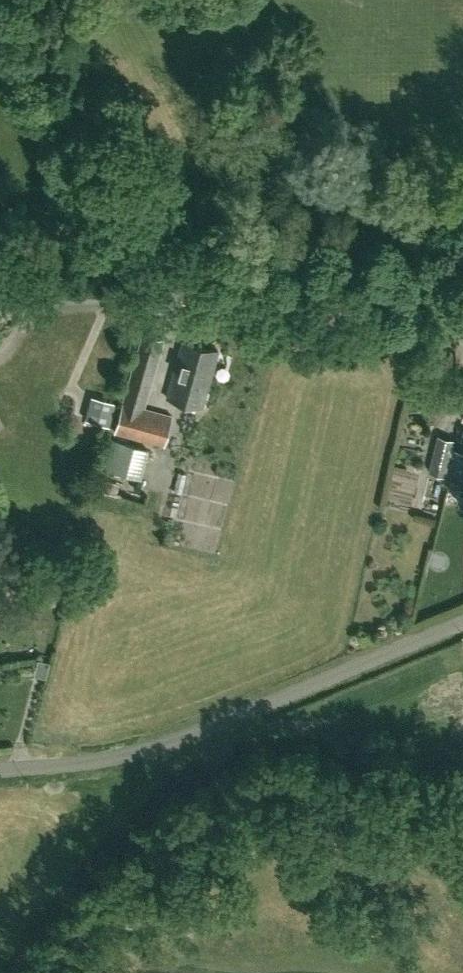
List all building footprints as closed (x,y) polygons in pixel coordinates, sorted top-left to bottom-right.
[(163,339),(142,333),(131,371),(115,431),(163,445),(172,416),(143,407),(153,371),(163,339)] [(174,372),(167,396),(203,407),(212,371),(218,350),(183,340),(174,372)] [(114,403),(90,396),(84,420),(108,426),(114,403)] [(452,448),(454,439),(436,435),(428,471),(443,476),(441,484),(462,489),(462,451),(452,448)] [(142,477),(150,447),(113,437),(104,467),(142,477)]
